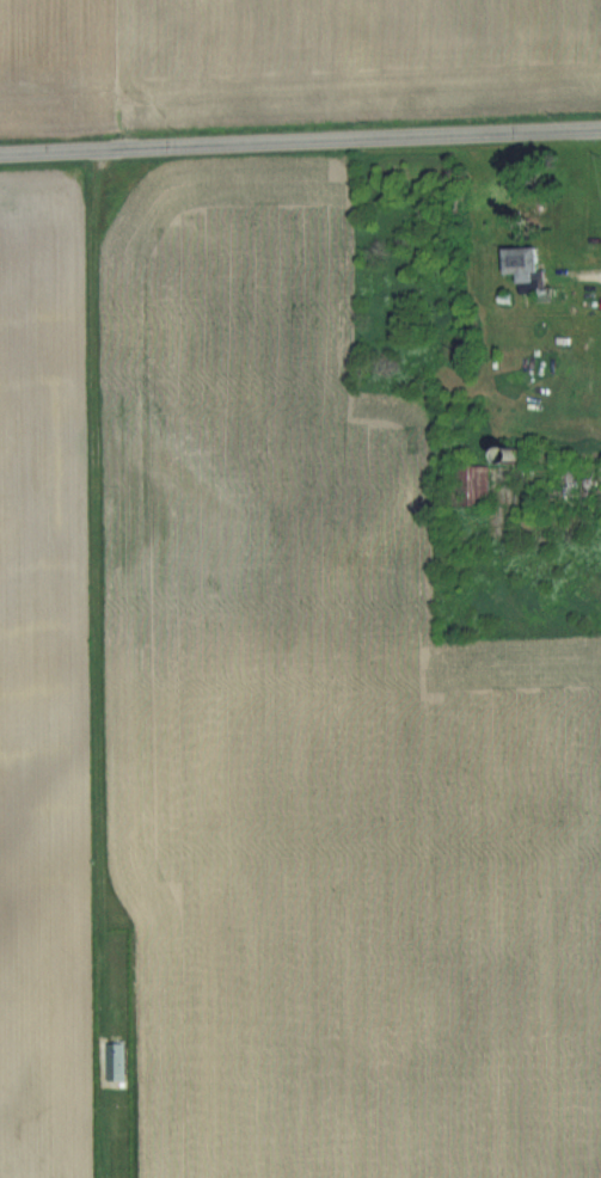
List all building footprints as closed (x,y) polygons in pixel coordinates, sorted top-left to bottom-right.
[(511,267),(513,283),(532,281),(529,254),(508,257),(509,267),(511,267)] [(104,1079),(120,1079),(121,1049),(110,1049),(110,1045),(105,1044),(104,1079)]
